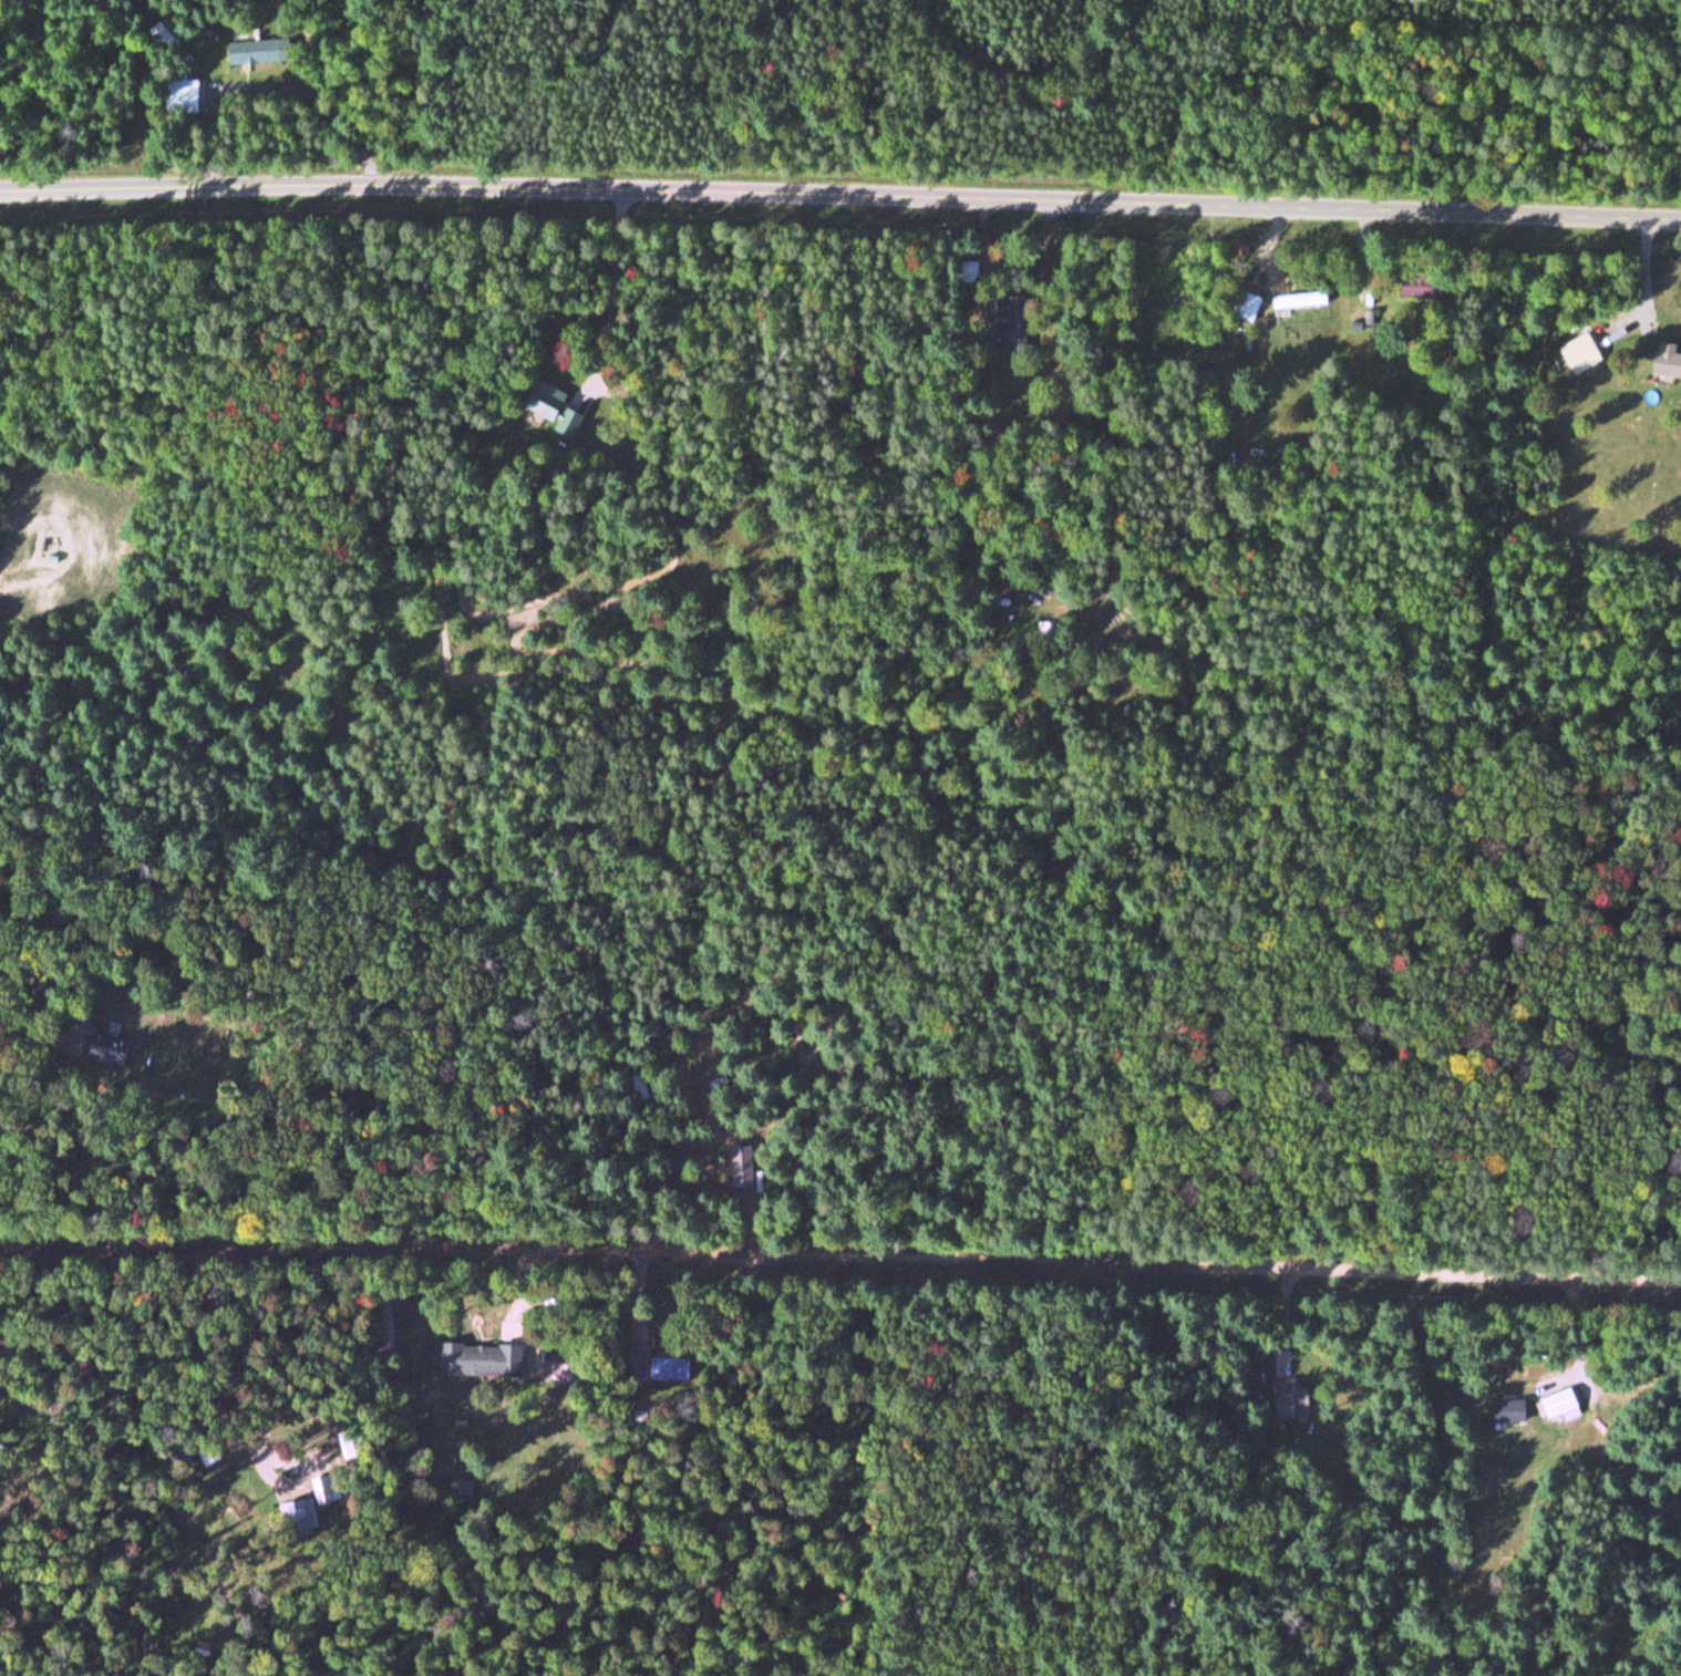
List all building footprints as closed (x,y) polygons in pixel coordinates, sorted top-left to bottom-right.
[(153,36),(171,51),(179,42),(161,27),(153,36)] [(227,42),(227,65),(274,65),(274,42),(227,42)] [(208,80),(164,80),(164,115),(208,115),(208,80)] [(956,278),(981,278),(981,262),(956,262),(956,278)] [(1399,299),(1441,299),(1441,275),(1399,275),(1399,299)] [(1262,299),(1234,288),(1225,312),(1253,323),(1262,299)] [(1329,305),(1328,293),(1271,298),(1272,310),(1329,305)] [(1007,297),(1007,324),(985,324),(985,345),(1024,345),(1024,297),(1007,297)] [(1557,348),(1572,377),(1602,362),(1587,333),(1557,348)] [(1680,379),(1680,355),(1675,354),(1676,345),(1654,342),(1651,376),(1680,379)] [(519,405),(557,424),(554,431),(572,441),(584,418),(561,407),(567,396),(533,378),(519,405)] [(92,1032),(94,1012),(77,1009),(74,1029),(92,1032)] [(84,1048),(109,1054),(113,1038),(88,1032),(84,1048)] [(628,1079),(640,1102),(651,1096),(639,1073),(628,1079)] [(730,1187),(751,1187),(751,1154),(730,1154),(730,1187)] [(522,1344),(437,1344),(437,1375),(522,1376),(522,1344)] [(691,1358),(648,1358),(648,1380),(691,1380),(691,1358)] [(1309,1386),(1297,1386),(1297,1378),(1272,1378),(1272,1417),(1309,1417),(1309,1386)] [(1567,1422),(1583,1415),(1569,1386),(1538,1401),(1547,1420),(1563,1413),(1567,1422)] [(1526,1422),(1526,1400),(1492,1400),(1492,1422),(1526,1422)] [(195,1449),(206,1468),(222,1458),(211,1440),(195,1449)] [(210,1495),(213,1485),(196,1479),(193,1489),(210,1495)] [(473,1482),(451,1482),(451,1501),(473,1501),(473,1482)] [(304,1499),(284,1502),(289,1532),(309,1529),(304,1499)]
